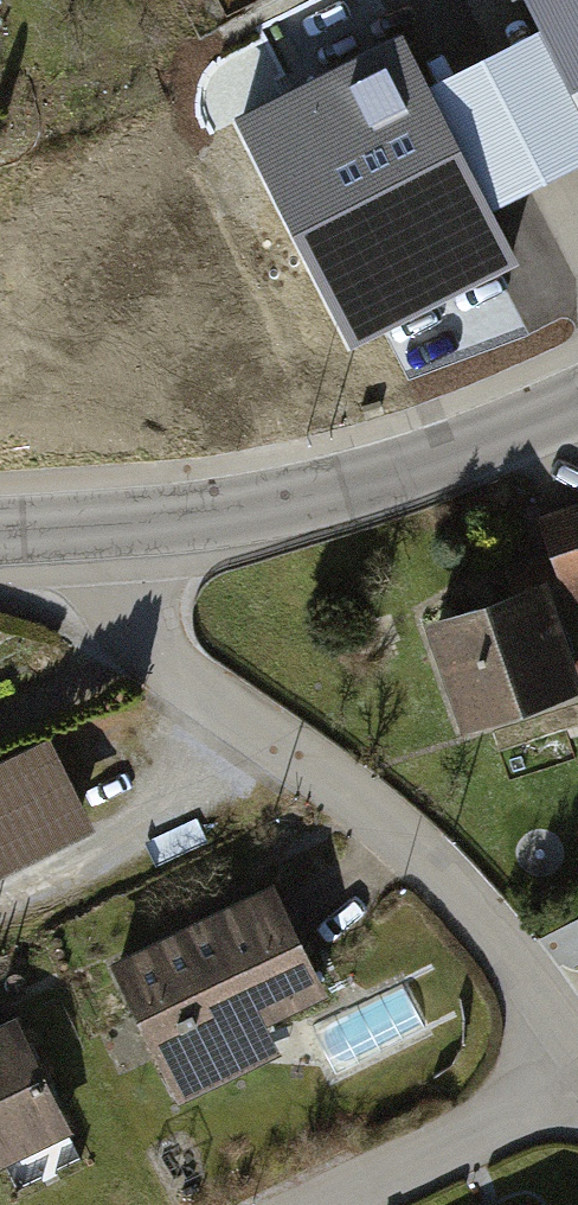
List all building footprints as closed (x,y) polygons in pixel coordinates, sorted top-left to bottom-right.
[(537,36),(577,118),(577,0),(518,0),(537,36)] [(537,36),(425,92),(486,212),(577,166),(577,118),(537,36)] [(399,41),(238,122),(351,345),(512,263),(486,212),(425,92),(399,41)] [(536,518),(567,604),(577,599),(577,503),(536,518)] [(449,727),(577,693),(547,583),(420,617),(449,727)] [(90,825),(44,730),(0,751),(0,869),(90,825)] [(269,880),(100,959),(168,1106),(267,1060),(252,1027),(322,994),(269,880)] [(73,1143),(9,1016),(0,1021),(0,1180),(73,1143)]
